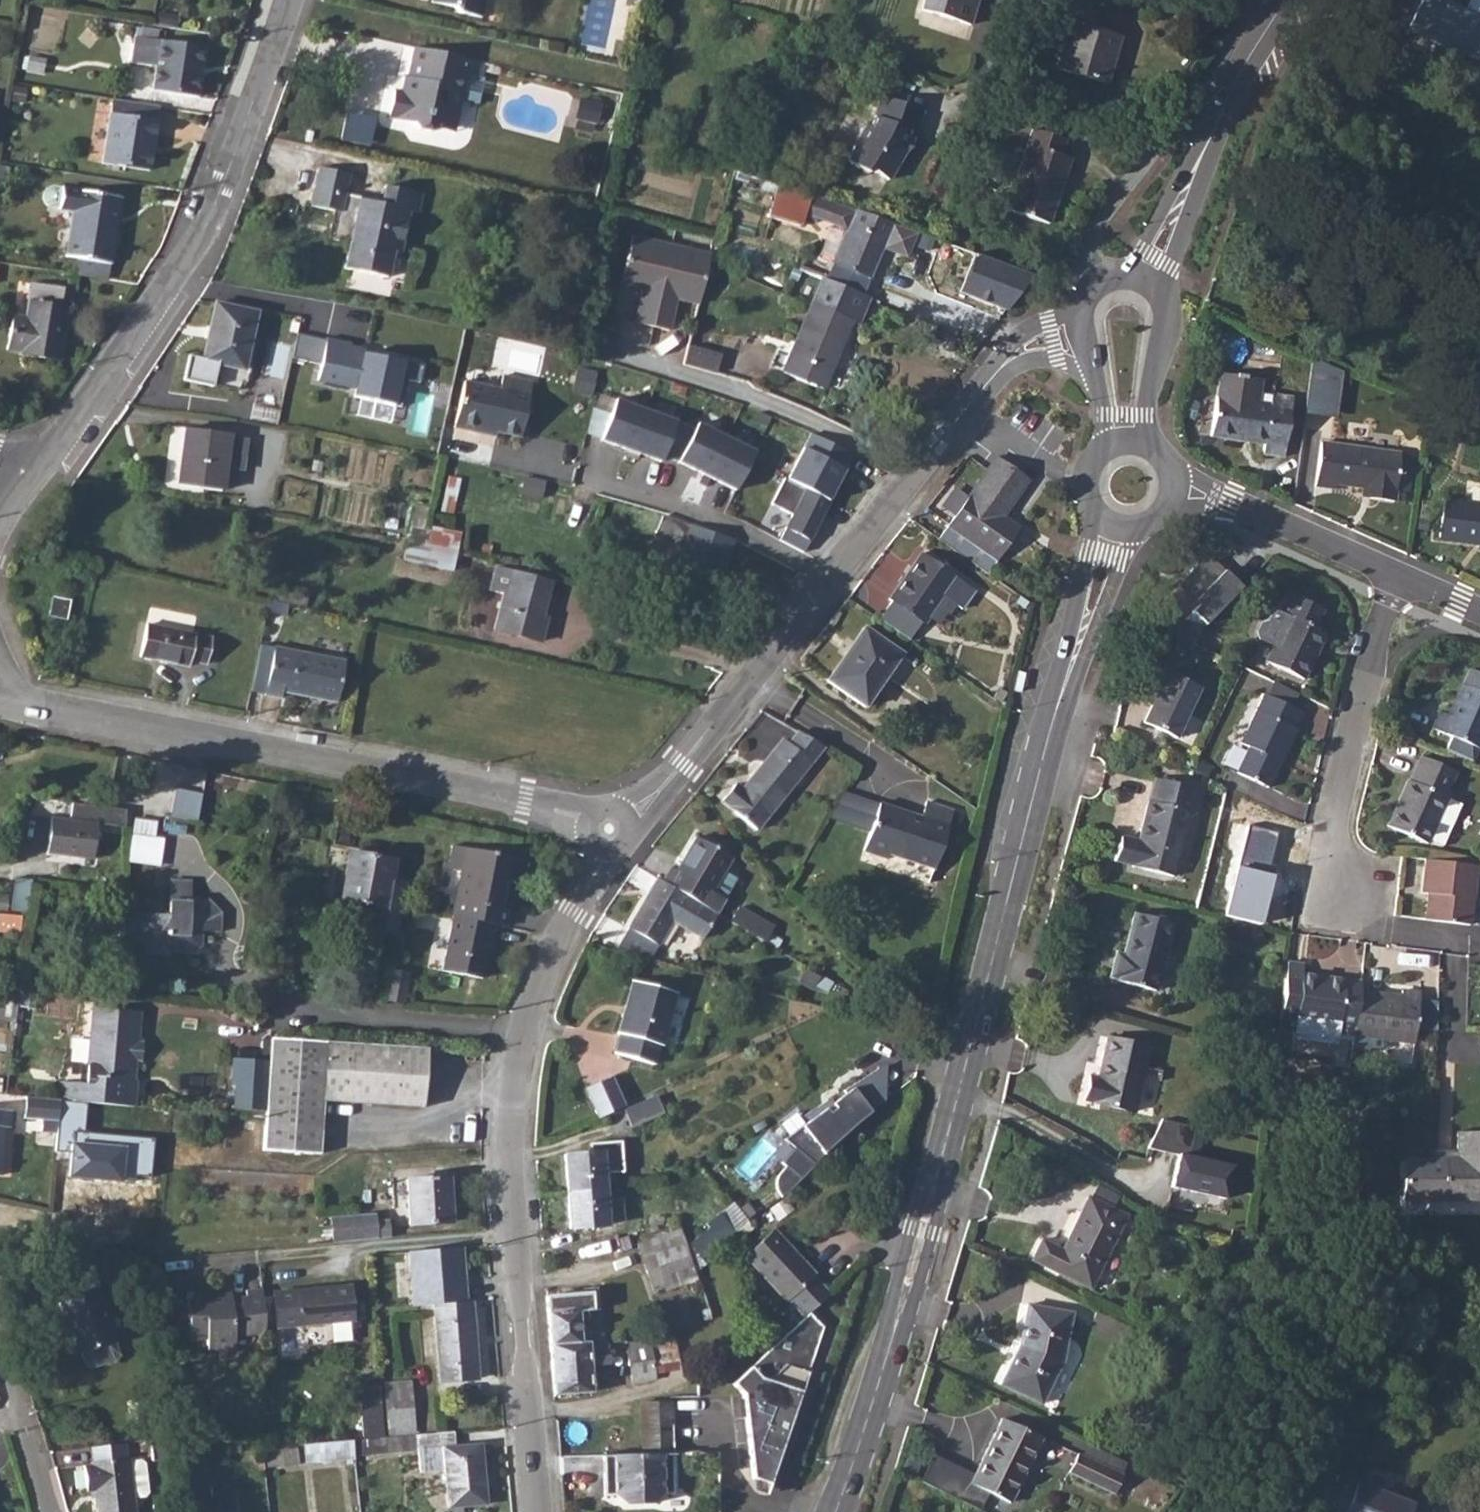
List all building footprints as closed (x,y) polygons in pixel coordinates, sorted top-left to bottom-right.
[(455,1),(459,10),(480,14),(483,0),(451,0),(455,1)] [(922,10),(971,25),(978,0),(925,0),(922,10)] [(1057,67),(1106,82),(1121,38),(1091,28),(1096,11),(1059,0),(1056,0),(1050,17),(1070,23),(1057,67)] [(1408,30),(1456,52),(1456,54),(1476,62),(1479,53),(1479,0),(1476,0),(1469,13),(1440,0),(1422,0),(1408,30)] [(136,37),(132,61),(157,66),(153,89),(197,96),(205,48),(136,37)] [(422,48),(410,46),(403,75),(400,75),(396,88),(392,87),(385,114),(410,120),(412,127),(423,130),(430,126),(432,116),(452,120),(457,98),(452,97),(458,71),(472,74),(476,60),(422,48)] [(472,74),(458,71),(452,97),(457,98),(475,102),(481,76),(472,74)] [(871,166),(878,172),(897,103),(879,96),(875,108),(875,111),(876,112),(874,121),(867,119),(847,144),(848,157),(863,168),(871,166)] [(112,99),(102,163),(149,170),(159,106),(112,99)] [(601,104),(582,99),(577,118),(596,122),(601,104)] [(897,103),(878,172),(881,174),(893,160),(894,161),(902,152),(898,144),(903,138),(910,140),(920,111),(897,103)] [(992,105),(988,124),(1013,130),(1018,111),(992,105)] [(432,116),(430,126),(450,131),(452,120),(432,116)] [(1031,128),(1006,209),(1050,223),(1071,158),(1060,154),(1065,139),(1031,128)] [(334,210),(331,224),(352,228),(349,243),(344,267),(388,276),(394,251),(401,252),(410,211),(419,213),(423,193),(395,187),(391,206),(381,204),(360,199),(360,195),(348,192),(352,175),(320,167),(311,205),(334,210)] [(811,194),(781,185),(766,235),(795,244),(811,194)] [(66,256),(78,258),(107,263),(109,264),(120,198),(62,188),(53,186),(48,188),(46,192),(45,198),(46,203),(50,206),(59,207),(59,208),(73,210),(66,256)] [(830,200),(824,219),(825,219),(833,201),(830,200)] [(833,201),(825,219),(843,226),(847,231),(834,262),(869,278),(883,247),(893,245),(912,252),(920,233),(866,213),(833,201)] [(713,254),(635,235),(623,284),(645,290),(637,321),(671,330),(679,298),(701,304),(713,254)] [(834,262),(827,280),(862,294),(869,278),(834,262)] [(823,279),(783,373),(823,389),(852,321),(859,324),(869,298),(823,279)] [(13,316),(7,350),(19,352),(20,355),(57,361),(71,290),(32,283),(25,318),(13,316)] [(215,303),(200,361),(240,371),(256,314),(215,303)] [(325,343),(295,336),(290,361),(319,367),(325,343)] [(325,341),(325,343),(319,367),(316,383),(354,391),(352,400),(399,410),(405,383),(417,385),(421,369),(398,364),(399,361),(384,358),(383,361),(373,358),(363,356),(364,353),(348,350),(349,346),(325,341)] [(1338,414),(1343,364),(1314,361),(1309,412),(1338,414)] [(466,378),(454,426),(496,436),(497,431),(520,436),(533,380),(504,373),(501,386),(466,378)] [(1234,379),(1219,377),(1211,439),(1264,446),(1263,455),(1284,458),(1291,398),(1258,394),(1260,382),(1244,380),(1245,378),(1235,377),(1234,379)] [(592,405),(610,412),(615,397),(595,390),(592,405)] [(631,449),(645,408),(615,397),(610,412),(592,405),(585,431),(625,446),(631,449)] [(675,419),(645,408),(631,449),(637,451),(660,460),(662,454),(675,420),(675,419)] [(725,437),(696,422),(694,427),(675,420),(662,454),(677,460),(705,475),(725,437)] [(186,427),(178,484),(221,490),(229,433),(186,427)] [(705,475),(734,489),(753,451),(725,437),(705,475)] [(1335,483),(1362,487),(1370,488),(1369,498),(1391,501),(1399,454),(1321,443),(1315,485),(1334,487),(1335,483)] [(785,470),(778,484),(767,507),(807,528),(839,465),(799,444),(785,470)] [(628,455),(631,449),(625,446),(622,453),(628,455)] [(637,451),(631,449),(628,455),(634,457),(637,451)] [(785,470),(759,457),(755,463),(782,477),(785,470)] [(997,457),(950,523),(999,558),(1021,528),(1004,516),(1030,480),(997,457)] [(752,470),(778,484),(782,477),(755,463),(752,470)] [(1470,503),(1443,500),(1439,540),(1479,545),(1479,504),(1470,503)] [(414,510),(408,539),(425,542),(432,514),(414,510)] [(663,516),(655,539),(676,547),(678,542),(686,545),(669,588),(709,603),(733,542),(693,525),(663,516)] [(408,539),(403,560),(452,571),(457,550),(450,548),(429,543),(425,542),(408,539)] [(890,602),(878,620),(909,641),(921,623),(925,625),(943,598),(961,610),(974,592),(921,555),(889,601),(890,602)] [(498,566),(492,588),(505,592),(496,629),(541,640),(547,618),(543,617),(552,580),(498,566)] [(1142,597),(1151,599),(1155,578),(1150,577),(1146,576),(1142,597)] [(52,595),(48,615),(65,619),(69,598),(52,595)] [(1262,621),(1257,631),(1260,639),(1263,640),(1273,644),(1264,661),(1303,681),(1326,632),(1315,627),(1323,610),(1293,595),(1285,611),(1274,606),(1267,619),(1262,621)] [(152,607),(149,619),(194,629),(197,616),(152,607)] [(1175,616),(1167,632),(1195,645),(1203,628),(1175,616)] [(146,623),(139,655),(189,665),(190,659),(207,663),(212,637),(146,623)] [(863,628),(827,681),(865,707),(903,654),(863,628)] [(1195,645),(1167,632),(1159,649),(1186,663),(1195,645)] [(272,647),(263,695),(280,698),(282,693),(335,702),(342,662),(272,647)] [(1163,667),(1140,720),(1179,737),(1203,684),(1163,667)] [(1027,672),(1017,671),(1014,691),(1019,692),(1023,693),(1027,672)] [(1431,729),(1478,748),(1479,744),(1479,693),(1460,684),(1446,715),(1438,711),(1431,729)] [(1247,747),(1235,773),(1268,789),(1296,729),(1294,728),(1301,712),(1262,694),(1238,743),(1247,747)] [(824,748),(798,732),(788,744),(782,739),(739,793),(735,789),(723,804),(736,814),(736,816),(756,832),(824,748)] [(1406,779),(1385,825),(1425,844),(1443,846),(1461,805),(1444,796),(1456,772),(1419,756),(1409,780),(1406,779)] [(1118,837),(1112,860),(1128,864),(1127,867),(1172,878),(1194,790),(1154,780),(1149,800),(1147,800),(1137,842),(1118,837)] [(175,789),(171,816),(186,819),(197,821),(201,794),(175,789)] [(72,815),(125,821),(126,807),(73,801),(72,815)] [(881,804),(865,854),(888,860),(889,857),(936,871),(955,810),(929,802),(924,816),(881,804)] [(171,816),(165,815),(163,830),(184,833),(186,819),(171,816)] [(159,863),(163,818),(135,816),(131,860),(159,863)] [(51,818),(47,853),(93,859),(97,824),(51,818)] [(664,865),(655,879),(661,883),(712,915),(721,901),(705,892),(726,860),(691,837),(670,869),(664,865)] [(461,874),(453,917),(497,926),(506,927),(509,908),(499,905),(503,882),(514,883),(519,859),(456,847),(450,872),(461,874)] [(325,869),(320,895),(376,906),(371,929),(395,936),(401,906),(405,885),(391,882),(394,860),(350,851),(346,869),(340,867),(339,871),(325,869)] [(1449,862),(1422,859),(1420,893),(1426,893),(1423,920),(1443,922),(1449,862)] [(1449,862),(1443,922),(1468,926),(1474,865),(1449,862)] [(621,926),(607,948),(644,958),(653,945),(668,922),(696,939),(712,915),(661,883),(655,879),(652,878),(621,926)] [(131,912),(130,932),(148,953),(168,954),(169,951),(202,953),(204,931),(219,931),(220,928),(221,914),(209,899),(190,899),(191,880),(171,879),(169,914),(131,912)] [(19,880),(16,911),(31,912),(35,882),(19,880)] [(740,910),(731,927),(764,947),(774,931),(740,910)] [(1116,952),(1110,976),(1116,978),(1115,980),(1154,992),(1172,924),(1134,913),(1123,954),(1116,952)] [(497,926),(453,917),(442,970),(482,979),(491,940),(493,941),(497,926)] [(1286,962),(1279,1019),(1278,1027),(1292,1029),(1292,1033),(1335,1039),(1337,1026),(1353,1028),(1358,991),(1359,982),(1318,977),(1301,974),(1301,965),(1286,962)] [(618,1034),(613,1054),(664,1068),(670,1048),(661,1045),(674,993),(629,981),(615,1033),(618,1034)] [(1353,1028),(1352,1036),(1412,1044),(1417,992),(1400,990),(1399,996),(1358,991),(1353,1028)] [(60,1079),(58,1099),(60,1099),(133,1106),(137,1106),(139,1081),(135,1081),(124,1079),(127,1040),(138,1040),(140,1011),(93,1007),(86,1081),(60,1079)] [(268,1088),(266,1116),(322,1120),(324,1098),(327,1041),(271,1037),(269,1060),(268,1088)] [(1089,1076),(1083,1102),(1134,1113),(1148,1048),(1106,1038),(1097,1077),(1089,1076)] [(327,1041),(324,1098),(424,1105),(428,1047),(327,1041)] [(1139,1111),(1154,1114),(1162,1070),(1146,1067),(1139,1111)] [(873,1069),(791,1142),(799,1150),(770,1176),(783,1192),(895,1093),(873,1069)] [(584,1087),(598,1117),(625,1105),(611,1075),(584,1087)] [(232,1086),(230,1113),(266,1116),(268,1088),(232,1086)] [(58,1099),(27,1096),(25,1117),(44,1119),(42,1132),(57,1133),(60,1099),(58,1099)] [(2,1126),(9,1127),(10,1111),(0,1110),(0,1157),(2,1126)] [(266,1116),(264,1149),(320,1153),(322,1120),(266,1116)] [(1154,1147),(1180,1152),(1186,1123),(1160,1117),(1154,1147)] [(1442,1202),(1479,1203),(1479,1135),(1459,1135),(1458,1163),(1443,1162),(1443,1165),(1435,1165),(1431,1164),(1430,1198),(1434,1199),(1434,1200),(1442,1200),(1442,1202)] [(566,1153),(568,1191),(605,1188),(604,1173),(624,1171),(623,1140),(591,1143),(591,1152),(566,1153)] [(4,1143),(3,1172),(16,1173),(17,1143),(4,1143)] [(1180,1149),(1170,1188),(1194,1194),(1192,1201),(1222,1208),(1233,1163),(1180,1149)] [(1431,1164),(1407,1164),(1406,1181),(1402,1182),(1402,1199),(1418,1200),(1418,1198),(1430,1198),(1431,1164)] [(448,1176),(408,1178),(411,1223),(451,1221),(448,1176)] [(605,1188),(568,1191),(571,1229),(608,1225),(608,1224),(624,1223),(623,1202),(606,1203),(605,1188)] [(1042,1239),(1032,1260),(1090,1288),(1125,1215),(1087,1197),(1062,1249),(1042,1239)] [(708,1228),(690,1243),(702,1258),(747,1220),(732,1201),(705,1224),(708,1228)] [(390,1238),(390,1213),(333,1214),(333,1238),(390,1238)] [(744,1256),(794,1309),(824,1289),(811,1276),(814,1273),(772,1229),(744,1256)] [(680,1230),(650,1240),(661,1272),(650,1276),(655,1293),(667,1288),(668,1291),(697,1280),(680,1230)] [(463,1248),(411,1252),(415,1305),(434,1304),(467,1302),(463,1248)] [(82,1290),(57,1297),(73,1353),(76,1352),(79,1363),(88,1368),(112,1361),(117,1352),(94,1271),(77,1276),(82,1290)] [(349,1286),(273,1292),(276,1324),(298,1322),(298,1324),(353,1320),(349,1286)] [(266,1332),(262,1287),(245,1288),(245,1295),(230,1296),(230,1288),(187,1290),(192,1338),(207,1337),(208,1349),(235,1347),(234,1335),(266,1332)] [(824,1289),(794,1309),(802,1318),(829,1295),(824,1289)] [(592,1292),(546,1296),(550,1345),(581,1342),(580,1327),(594,1326),(592,1292)] [(467,1302),(434,1304),(440,1382),(478,1380),(472,1300),(467,1302)] [(1018,1349),(1000,1384),(1041,1404),(1061,1363),(1071,1313),(1028,1305),(1018,1349)] [(756,1476),(772,1481),(818,1347),(815,1350),(823,1326),(810,1312),(733,1381),(755,1405),(738,1455),(756,1476)] [(647,1337),(625,1342),(634,1383),(656,1378),(655,1377),(647,1337)] [(581,1342),(550,1345),(551,1356),(552,1372),(590,1368),(609,1367),(607,1342),(607,1340),(581,1342)] [(609,1367),(590,1368),(592,1391),(610,1389),(609,1367)] [(590,1368),(552,1372),(553,1394),(592,1391),(590,1368)] [(412,1381),(398,1382),(404,1436),(417,1435),(412,1381)] [(398,1382),(384,1384),(389,1437),(404,1436),(398,1382)] [(358,1386),(363,1440),(384,1438),(379,1384),(358,1386)] [(672,1400),(641,1401),(643,1454),(674,1453),(673,1425),(672,1400)] [(969,1483),(994,1495),(1040,1437),(1002,1418),(969,1483)] [(700,1425),(673,1425),(674,1453),(681,1453),(701,1453),(700,1425)] [(363,1440),(353,1441),(354,1457),(419,1451),(421,1473),(446,1471),(449,1507),(487,1504),(481,1444),(454,1446),(453,1432),(417,1435),(404,1436),(389,1437),(384,1438),(363,1440)] [(175,1437),(150,1440),(152,1461),(177,1459),(177,1458),(175,1437)] [(1040,1437),(994,1495),(1008,1502),(1041,1437),(1040,1437)] [(298,1449),(266,1452),(267,1467),(300,1464),(298,1449)] [(682,1496),(681,1453),(674,1453),(643,1454),(610,1455),(609,1497),(624,1497),(632,1506),(663,1506),(668,1496),(682,1496)] [(1077,1454),(1068,1471),(1115,1494),(1122,1477),(1077,1454)] [(91,1463),(91,1465),(85,1466),(87,1492),(95,1491),(97,1511),(136,1511),(134,1499),(145,1497),(148,1494),(145,1465),(141,1462),(130,1464),(130,1459),(91,1463)] [(1326,1511),(1415,1511),(1338,1482),(1326,1511)]
